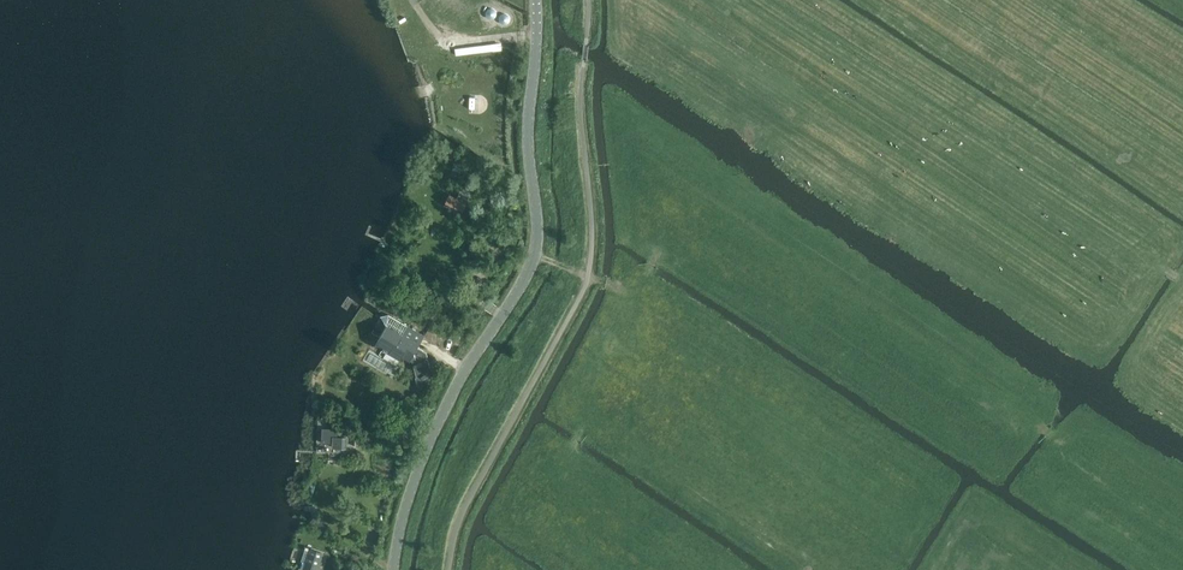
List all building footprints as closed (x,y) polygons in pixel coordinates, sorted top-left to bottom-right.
[(456,55),(503,48),(502,41),(455,48),(456,55)] [(467,202),(448,195),(444,205),(464,211),(467,202)] [(432,374),(432,373),(428,359),(425,357),(423,350),(418,347),(424,336),(388,315),(381,317),(387,324),(376,345),(400,360),(402,356),(410,361),(413,360),(417,376),(416,379),(418,386),(425,389),(432,374)] [(322,429),(322,443),(332,444),(332,449),(346,449),(347,438),(338,438),(338,429),(322,429)] [(310,549),(303,569),(307,569),(318,569),(324,553),(310,549)]
